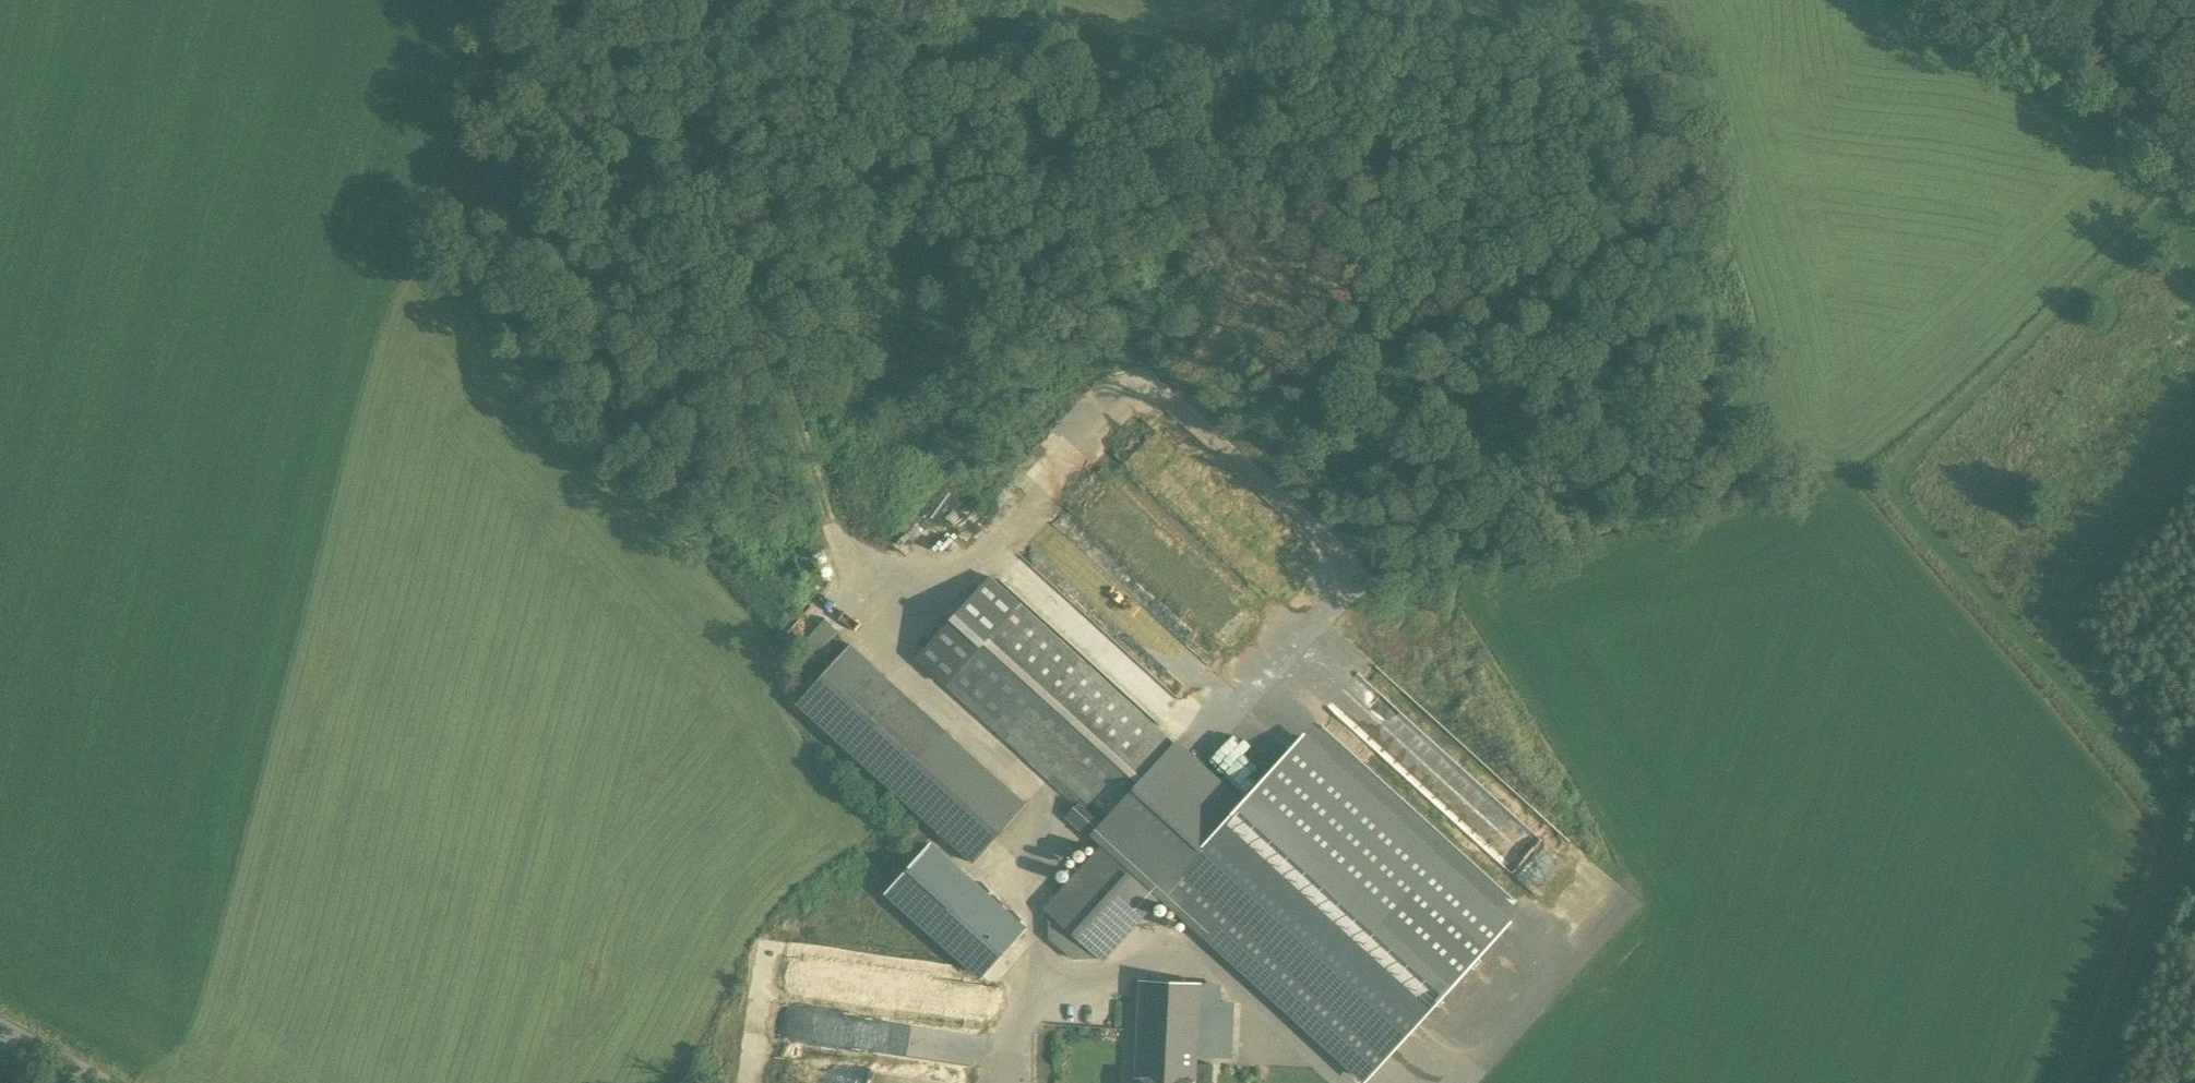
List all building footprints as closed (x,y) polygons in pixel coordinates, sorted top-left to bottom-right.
[(990,576),(915,659),(1100,827),(1175,745),(1019,602),(990,576)] [(810,638),(825,650),(843,629),(828,616),(810,638)] [(795,706),(973,863),(1027,802),(850,645),(795,706)] [(935,852),(894,897),(905,907),(989,982),(1030,934),(974,885),(935,852)] [(1213,1063),(1196,1063),(1196,1056),(1199,985),(1140,982),(1136,1078),(1140,1078),(1140,1082),(1212,1082),(1213,1063)]
